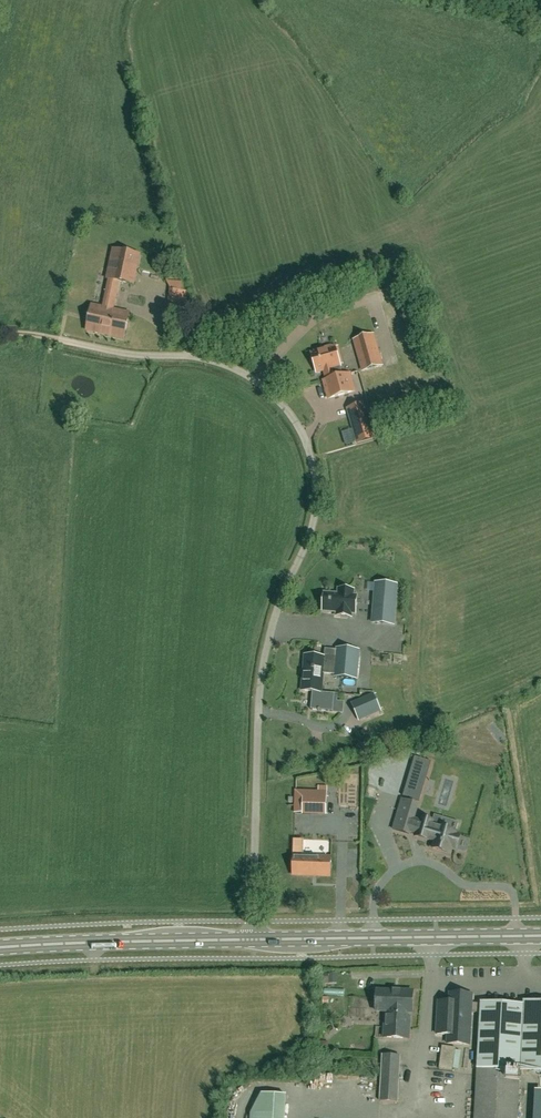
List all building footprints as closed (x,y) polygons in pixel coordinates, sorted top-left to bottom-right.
[(107,279),(110,280),(104,308),(92,306),(87,331),(125,339),(130,313),(114,310),(120,282),(131,284),(135,267),(137,268),(140,255),(114,250),(107,279)] [(169,319),(184,320),(186,291),(171,290),(169,319)] [(363,371),(382,365),(373,335),(354,340),(363,371)] [(323,371),(326,380),(328,380),(343,375),(338,360),(341,359),(338,349),(335,349),(335,347),(331,348),(331,346),(323,348),(323,350),(311,353),(317,372),(323,371)] [(419,372),(429,370),(427,363),(417,365),(419,372)] [(343,375),(328,380),(326,380),(323,381),(328,398),(355,391),(350,374),(343,375)] [(348,409),(354,429),(371,424),(365,404),(348,409)] [(376,583),(375,592),(372,623),(394,625),(397,585),(376,583)] [(355,614),(356,608),(357,596),(354,595),(354,590),(338,589),(338,594),(324,593),(323,611),(336,612),(336,616),(352,617),(352,614),(355,614)] [(306,655),(304,675),(313,676),(314,669),(324,670),(323,674),(334,675),(334,677),(357,679),(360,650),(337,648),(336,659),(324,658),(324,657),(306,655)] [(322,693),(323,674),(324,670),(314,669),(313,676),(304,675),(302,691),(313,692),(311,710),(319,710),(319,711),(321,711),(333,712),(335,694),(322,693)] [(380,711),(373,695),(353,703),(360,720),(380,711)] [(415,757),(403,796),(419,801),(431,762),(415,757)] [(326,814),(327,791),(295,790),(295,813),(326,814)] [(440,827),(443,817),(434,815),(432,821),(421,818),(420,820),(414,818),(418,804),(402,799),(393,829),(410,834),(410,832),(416,834),(415,836),(428,840),(428,839),(434,841),(432,848),(450,853),(452,847),(456,848),(460,836),(455,834),(456,832),(440,827)] [(293,856),(293,875),(330,876),(331,858),(293,856)] [(412,1014),(413,993),(400,992),(400,993),(377,992),(375,1012),(385,1012),(384,1038),(409,1039),(410,1014),(412,1014)] [(477,1012),(477,1004),(472,1003),(473,994),(451,993),(450,1002),(439,1001),(437,1034),(448,1035),(448,1043),(470,1045),(472,1012),(477,1012)] [(477,1012),(481,1013),(475,1117),(518,1117),(520,1071),(540,1072),(540,1002),(524,1002),(524,1005),(481,1002),(481,1004),(477,1004),(477,1012)] [(456,1047),(442,1046),(439,1069),(453,1071),(456,1047)] [(398,1103),(401,1056),(382,1055),(379,1102),(398,1103)] [(355,1088),(357,1079),(344,1077),(343,1085),(355,1088)] [(529,1082),(540,1091),(540,1090),(540,1082),(533,1077),(529,1082)]
